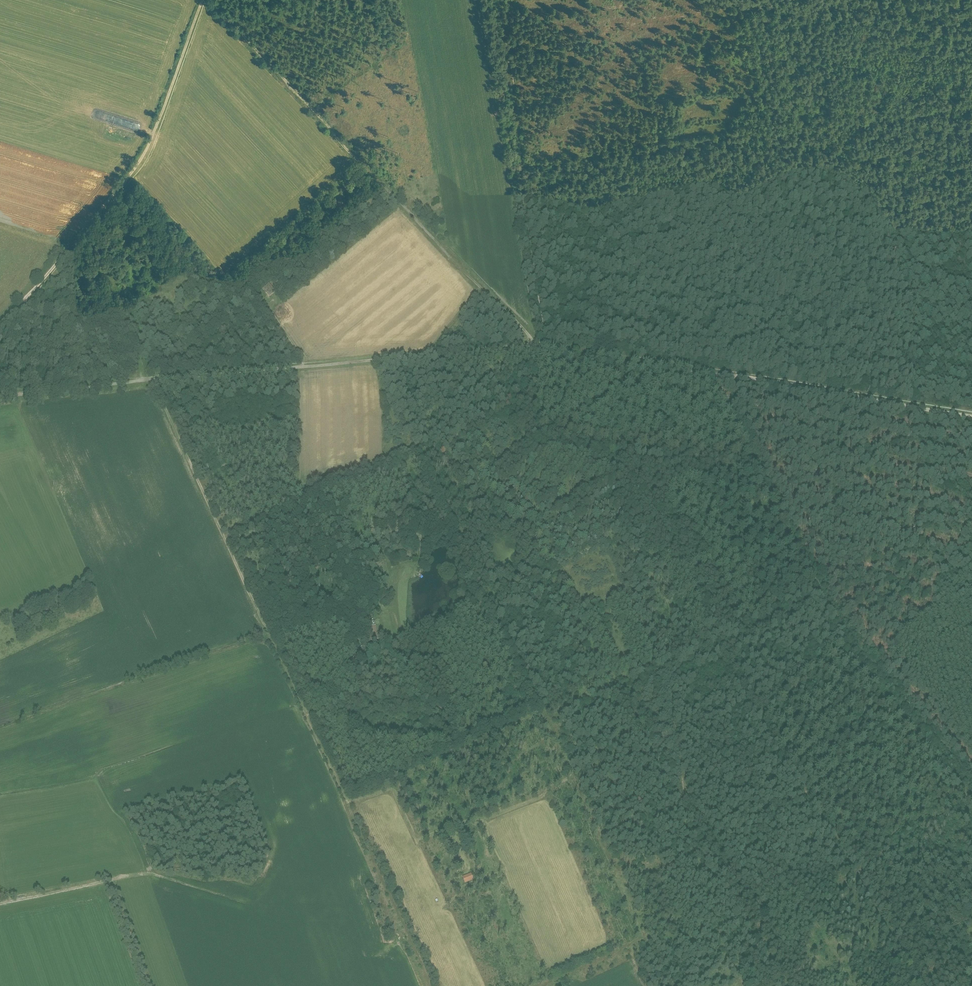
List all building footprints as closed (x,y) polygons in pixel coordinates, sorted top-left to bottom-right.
[(277,292),(269,284),(263,289),(271,298),(277,292)] [(366,628),(370,643),(380,640),(376,626),(366,628)]
